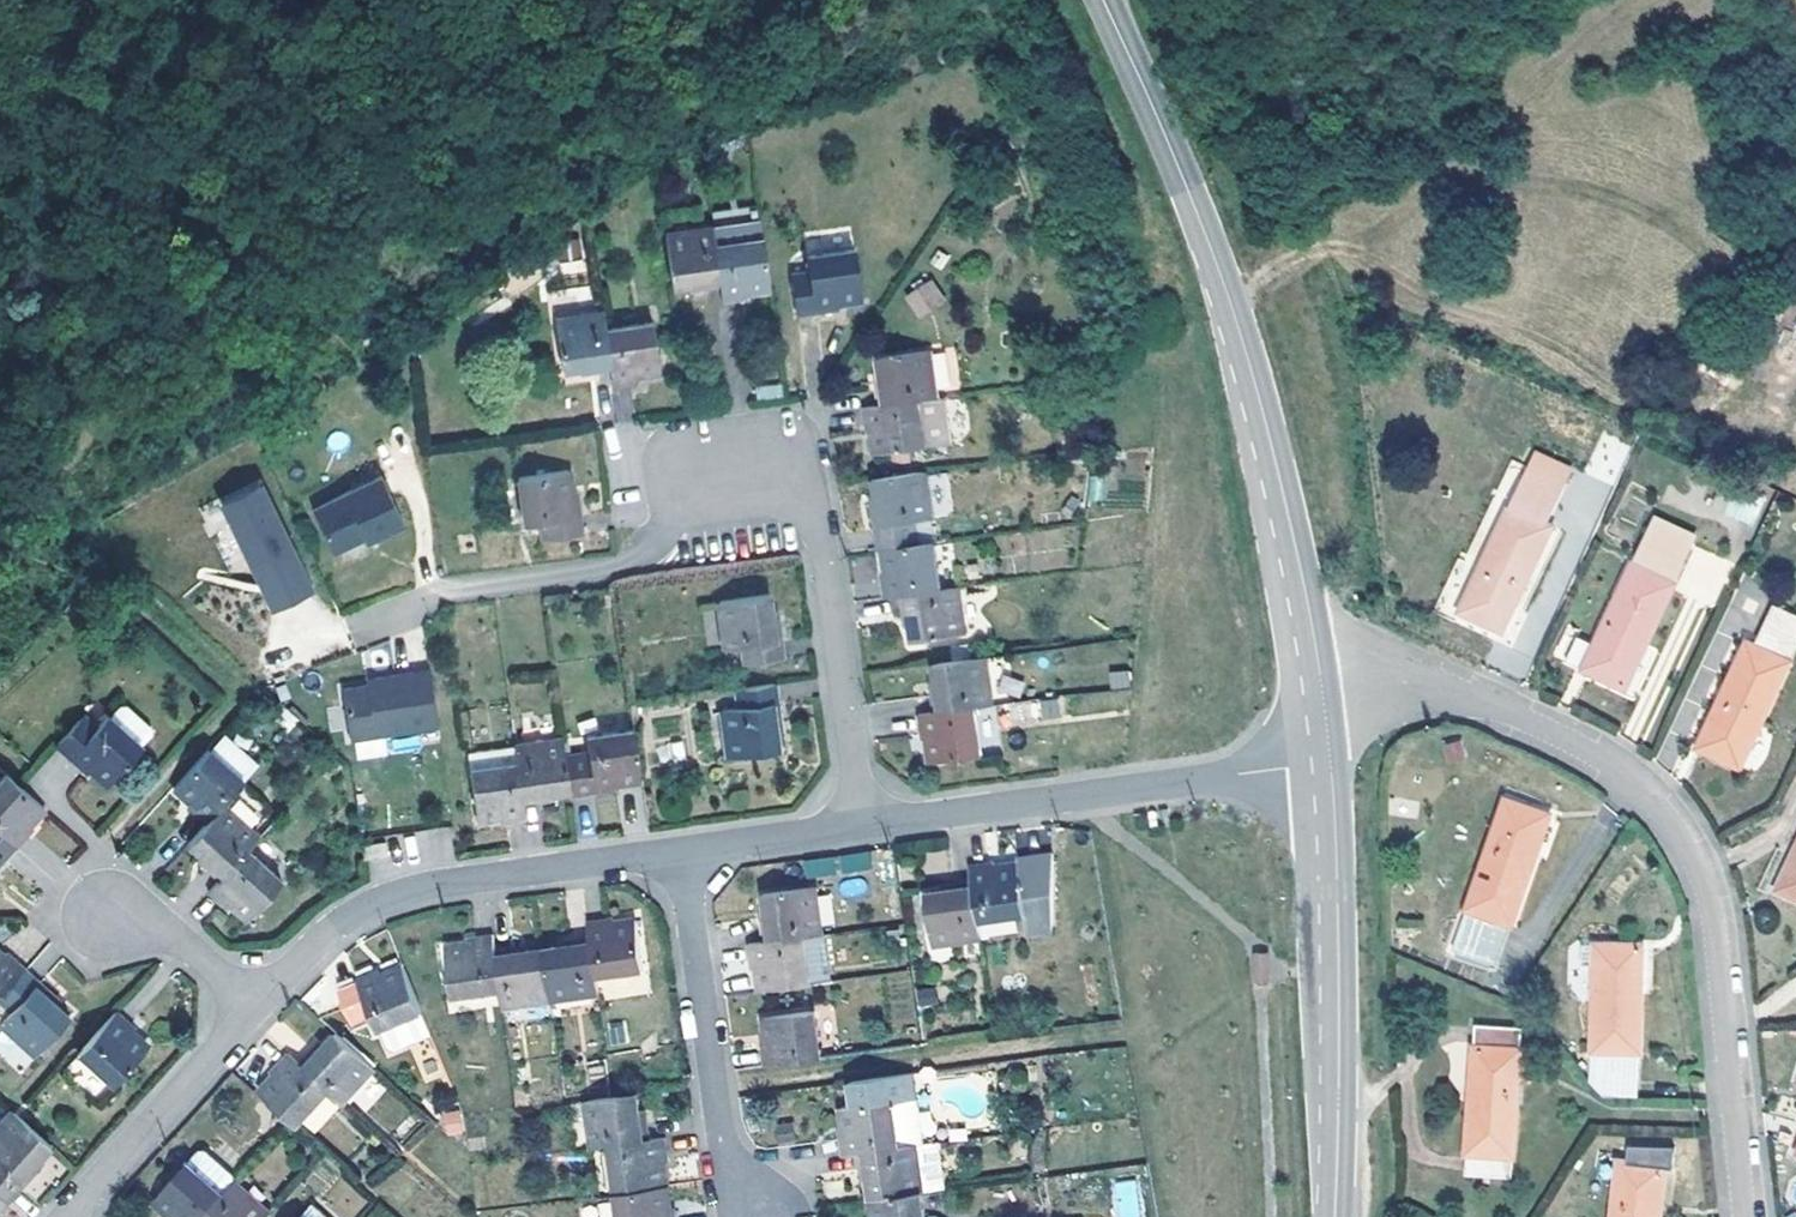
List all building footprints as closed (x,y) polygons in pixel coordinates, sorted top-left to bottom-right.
[(709,233),(716,290),(718,306),(743,303),(741,297),(766,294),(757,227),(709,233)] [(709,233),(663,238),(669,291),(692,287),(692,293),(716,290),(709,233)] [(788,278),(793,320),(836,314),(835,309),(858,306),(851,255),(804,261),(805,276),(788,278)] [(918,320),(946,302),(932,279),(904,296),(918,320)] [(588,283),(549,294),(553,307),(591,297),(588,283)] [(601,319),(553,325),(560,376),(583,373),(584,378),(609,375),(603,335),(601,319)] [(651,328),(603,335),(609,375),(611,391),(635,387),(634,382),(657,379),(651,328)] [(950,349),(929,354),(939,391),(960,386),(950,349)] [(935,404),(927,356),(880,364),(883,388),(876,389),(879,412),(935,404)] [(862,415),(865,437),(872,436),(876,462),(925,456),(949,452),(943,402),(935,404),(879,412),(862,415)] [(1530,466),(1566,483),(1572,473),(1535,456),(1530,466)] [(1549,524),(1568,483),(1566,483),(1530,466),(1461,611),(1494,628),(1495,631),(1505,636),(1519,607),(1516,606),(1553,527),(1549,524)] [(401,526),(379,476),(313,505),(332,548),(363,534),(366,541),(401,526)] [(569,477),(519,484),(525,532),(540,529),(543,547),(585,542),(578,499),(573,500),(569,477)] [(924,480),(873,486),(877,510),(871,511),(878,559),(883,559),(919,553),(915,529),(931,527),(924,480)] [(272,605),(312,586),(260,481),(220,500),(272,605)] [(1754,526),(1768,498),(1740,485),(1726,513),(1754,526)] [(1653,524),(1694,545),(1699,535),(1657,515),(1653,524)] [(1626,689),(1694,545),(1653,524),(1597,643),(1580,636),(1568,661),(1626,689)] [(919,553),(883,559),(886,580),(880,581),(884,605),(900,603),(940,597),(934,551),(919,553)] [(940,597),(900,603),(903,627),(908,626),(912,650),(963,642),(956,595),(940,597)] [(771,602),(720,608),(727,656),(741,654),(744,671),(785,666),(779,624),(774,624),(771,602)] [(714,603),(702,604),(705,645),(717,644),(714,603)] [(1795,649),(1795,613),(1775,604),(1754,645),(1748,643),(1710,722),(1718,726),(1706,750),(1741,767),(1795,649)] [(984,664),(933,670),(935,695),(930,696),(933,720),(974,715),(990,712),(984,664)] [(1108,671),(1110,689),(1131,687),(1129,669),(1108,671)] [(380,693),(370,695),(346,698),(353,749),(441,736),(433,680),(379,687),(380,693)] [(777,691),(735,696),(738,714),(723,716),(729,763),(780,757),(776,734),(782,733),(777,691)] [(1022,703),(1023,720),(1059,717),(1058,700),(1022,703)] [(123,713),(112,724),(143,753),(154,742),(154,736),(129,713),(123,713)] [(933,720),(917,721),(921,746),(926,745),(929,768),(980,761),(974,715),(933,720)] [(87,721),(58,751),(89,780),(93,776),(110,792),(145,755),(143,753),(112,724),(110,722),(100,733),(87,721)] [(1699,747),(1706,750),(1718,726),(1710,722),(1699,747)] [(589,758),(564,761),(569,797),(570,803),(619,796),(618,790),(641,788),(635,737),(587,743),(589,758)] [(1447,763),(1466,759),(1462,738),(1443,742),(1447,763)] [(562,747),(517,752),(525,809),(549,806),(548,800),(569,797),(564,761),(562,747)] [(517,752),(469,758),(478,825),(502,821),(502,826),(526,823),(525,809),(517,752)] [(212,757),(178,794),(196,810),(192,814),(210,831),(226,813),(248,789),(212,757)] [(0,787),(0,832),(20,850),(36,832),(32,828),(46,812),(8,777),(0,787)] [(1506,799),(1497,825),(1504,827),(1515,802),(1506,799)] [(1497,965),(1551,814),(1515,802),(1504,827),(1497,825),(1454,950),(1458,952),(1492,963),(1497,965)] [(210,831),(192,850),(208,865),(205,869),(222,886),(250,856),(261,844),(226,813),(210,831)] [(20,850),(0,832),(0,872),(20,850)] [(389,847),(366,851),(367,864),(390,861),(389,847)] [(1778,889),(1795,897),(1795,852),(1778,889)] [(222,886),(211,898),(229,914),(233,910),(251,926),(286,889),(250,856),(222,886)] [(805,877),(834,872),(832,857),(802,862),(805,877)] [(993,868),(969,872),(971,888),(977,927),(1022,920),(1025,939),(1048,936),(1050,862),(1016,866),(1016,872),(993,874),(993,868)] [(980,943),(977,927),(971,888),(947,892),(948,898),(926,901),(932,949),(980,943)] [(819,939),(814,894),(763,901),(767,927),(761,928),(761,948),(805,944),(819,939)] [(614,922),(590,926),(591,941),(597,982),(643,976),(637,926),(615,928),(614,922)] [(456,1003),(502,996),(498,957),(495,941),(470,945),(471,950),(449,953),(456,1003)] [(546,955),(553,1005),(600,998),(597,982),(591,941),(566,945),(567,951),(546,955)] [(761,948),(748,951),(751,976),(760,976),(762,997),(811,990),(805,944),(761,948)] [(1593,964),(1596,964),(1604,964),(1604,944),(1593,944),(1593,964)] [(1605,1098),(1639,1098),(1643,946),(1604,944),(1604,964),(1596,964),(1594,1073),(1605,1073),(1605,1091),(1605,1098)] [(502,996),(505,1012),(553,1005),(546,955),(524,958),(522,951),(498,957),(502,996)] [(1490,968),(1492,963),(1458,952),(1456,956),(1490,968)] [(30,972),(11,955),(7,961),(0,955),(0,1005),(2,1004),(30,972)] [(1284,987),(1284,958),(1267,958),(1267,987),(1284,987)] [(61,999),(30,972),(2,1004),(13,1016),(4,1026),(39,1058),(73,1022),(56,1006),(61,999)] [(354,1029),(374,1021),(380,1038),(383,1037),(390,1054),(397,1057),(434,1042),(425,1020),(406,973),(384,981),(382,976),(359,985),(361,990),(342,998),(354,1029)] [(138,1030),(122,1016),(83,1059),(117,1090),(151,1051),(133,1037),(138,1030)] [(765,1072),(820,1063),(814,1018),(767,1025),(768,1049),(763,1052),(765,1072)] [(1512,1049),(1521,1050),(1523,1028),(1477,1025),(1467,1174),(1512,1179),(1519,1069),(1512,1069),(1512,1049)] [(376,1073),(338,1037),(326,1050),(321,1055),(317,1052),(300,1069),(332,1099),(342,1107),(376,1073)] [(1519,1069),(1521,1050),(1512,1049),(1512,1069),(1519,1069)] [(301,1136),(332,1099),(300,1069),(290,1061),(276,1077),(279,1082),(274,1087),(262,1100),(291,1127),(301,1136)] [(1605,1073),(1594,1073),(1600,1091),(1605,1091),(1605,1073)] [(907,1079),(849,1087),(852,1110),(841,1112),(844,1135),(839,1136),(842,1161),(857,1158),(899,1152),(892,1107),(911,1105),(907,1079)] [(386,1093),(367,1116),(391,1135),(409,1111),(386,1093)] [(611,1150),(652,1144),(649,1120),(641,1120),(640,1100),(614,1103),(588,1107),(595,1153),(611,1150)] [(459,1110),(441,1114),(445,1135),(464,1132),(459,1110)] [(3,1204),(9,1208),(42,1172),(38,1166),(53,1149),(17,1115),(0,1134),(0,1200),(3,1204)] [(611,1150),(615,1197),(669,1189),(666,1168),(673,1167),(669,1143),(652,1144),(611,1150)] [(857,1158),(860,1181),(866,1180),(869,1203),(920,1196),(942,1193),(936,1147),(899,1152),(857,1158)] [(200,1157),(190,1168),(227,1200),(237,1189),(236,1181),(208,1157),(200,1157)] [(1626,1182),(1629,1162),(1619,1161),(1617,1183),(1626,1182)] [(1667,1167),(1629,1162),(1626,1182),(1617,1183),(1613,1216),(1660,1216),(1667,1167)] [(227,1200),(190,1168),(157,1206),(169,1216),(212,1216),(227,1200)] [(1113,1216),(1142,1216),(1139,1178),(1110,1180),(1113,1216)] [(237,1189),(227,1200),(212,1216),(269,1216),(237,1189)] [(678,1214),(672,1213),(669,1189),(615,1197),(618,1216),(678,1216),(678,1214)] [(869,1203),(870,1216),(923,1216),(920,1196),(869,1203)]
